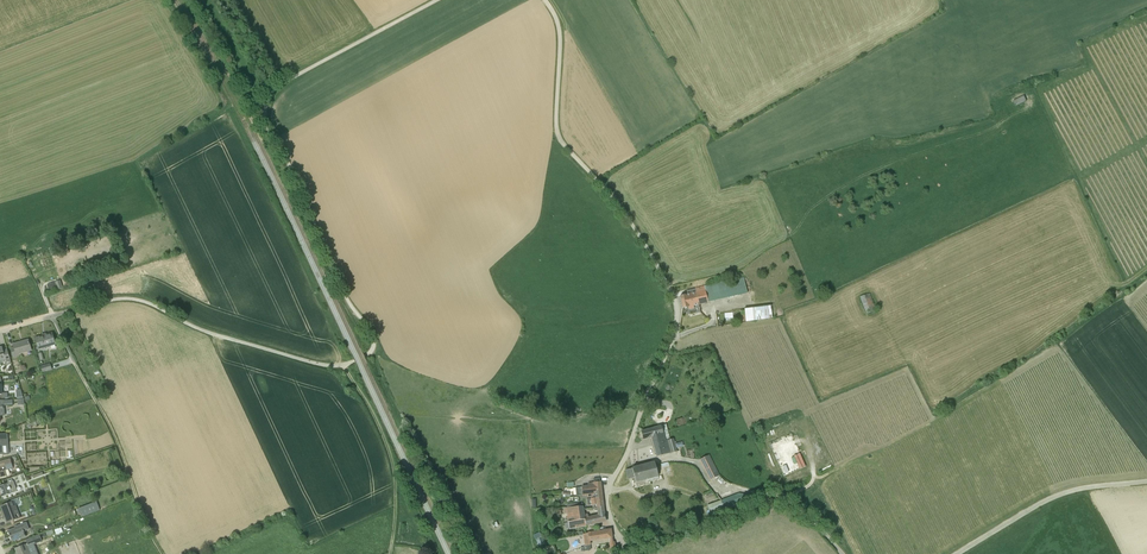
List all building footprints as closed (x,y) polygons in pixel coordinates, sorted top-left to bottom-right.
[(1026,96),(1014,100),(1016,106),(1028,102),(1026,96)] [(704,286),(708,302),(747,293),(744,280),(744,278),(704,286)] [(57,290),(58,290),(55,282),(49,284),(51,290),(49,290),(50,293),(57,290)] [(695,288),(686,290),(687,294),(680,296),(683,308),(688,307),(689,309),(694,308),(693,306),(699,305),(708,302),(704,286),(695,288)] [(773,304),(745,306),(747,321),(770,318),(770,314),(774,314),(773,304)] [(39,349),(55,344),(52,333),(35,338),(39,349)] [(17,354),(31,350),(28,340),(13,344),(14,347),(10,348),(13,357),(17,356),(17,354)] [(9,358),(7,349),(3,351),(2,347),(0,348),(0,363),(5,361),(6,366),(11,364),(9,358)] [(42,372),(51,369),(50,364),(41,366),(42,372)] [(678,426),(687,423),(686,417),(676,420),(678,426)] [(652,436),(667,432),(666,425),(641,432),(642,438),(652,436)] [(669,440),(667,432),(652,436),(658,456),(677,451),(673,439),(669,440)] [(8,441),(8,434),(0,434),(0,455),(9,455),(8,441)] [(795,454),(801,468),(807,466),(801,451),(795,454)] [(711,480),(719,475),(709,455),(700,459),(711,480)] [(7,469),(13,468),(10,459),(0,462),(0,478),(8,475),(9,474),(10,473),(9,470),(8,470),(7,469)] [(636,482),(644,480),(663,475),(660,464),(655,465),(654,462),(632,468),(632,469),(627,470),(626,470),(629,479),(635,478),(636,482)] [(589,486),(582,487),(583,495),(588,494),(588,497),(591,497),(591,498),(587,499),(588,506),(592,505),(592,508),(603,506),(600,478),(594,479),(594,483),(588,483),(589,486)] [(17,491),(13,481),(0,486),(0,492),(2,497),(17,491)] [(711,516),(748,500),(745,494),(739,493),(736,494),(707,505),(711,516)] [(7,523),(13,521),(20,518),(14,501),(3,505),(7,517),(5,518),(7,523)] [(97,502),(79,508),(82,516),(100,510),(97,502)] [(586,526),(606,521),(604,515),(589,518),(587,514),(584,514),(583,506),(570,507),(566,508),(568,518),(567,518),(568,522),(569,529),(586,526)] [(24,532),(29,530),(26,522),(8,530),(12,541),(26,536),(24,532)] [(610,530),(583,533),(585,546),(590,545),(589,540),(596,539),(610,537),(612,537),(610,530)] [(533,536),(536,541),(542,538),(540,532),(533,536)] [(29,546),(42,541),(39,535),(26,540),(29,546)] [(26,544),(15,549),(17,553),(30,553),(26,544)]
